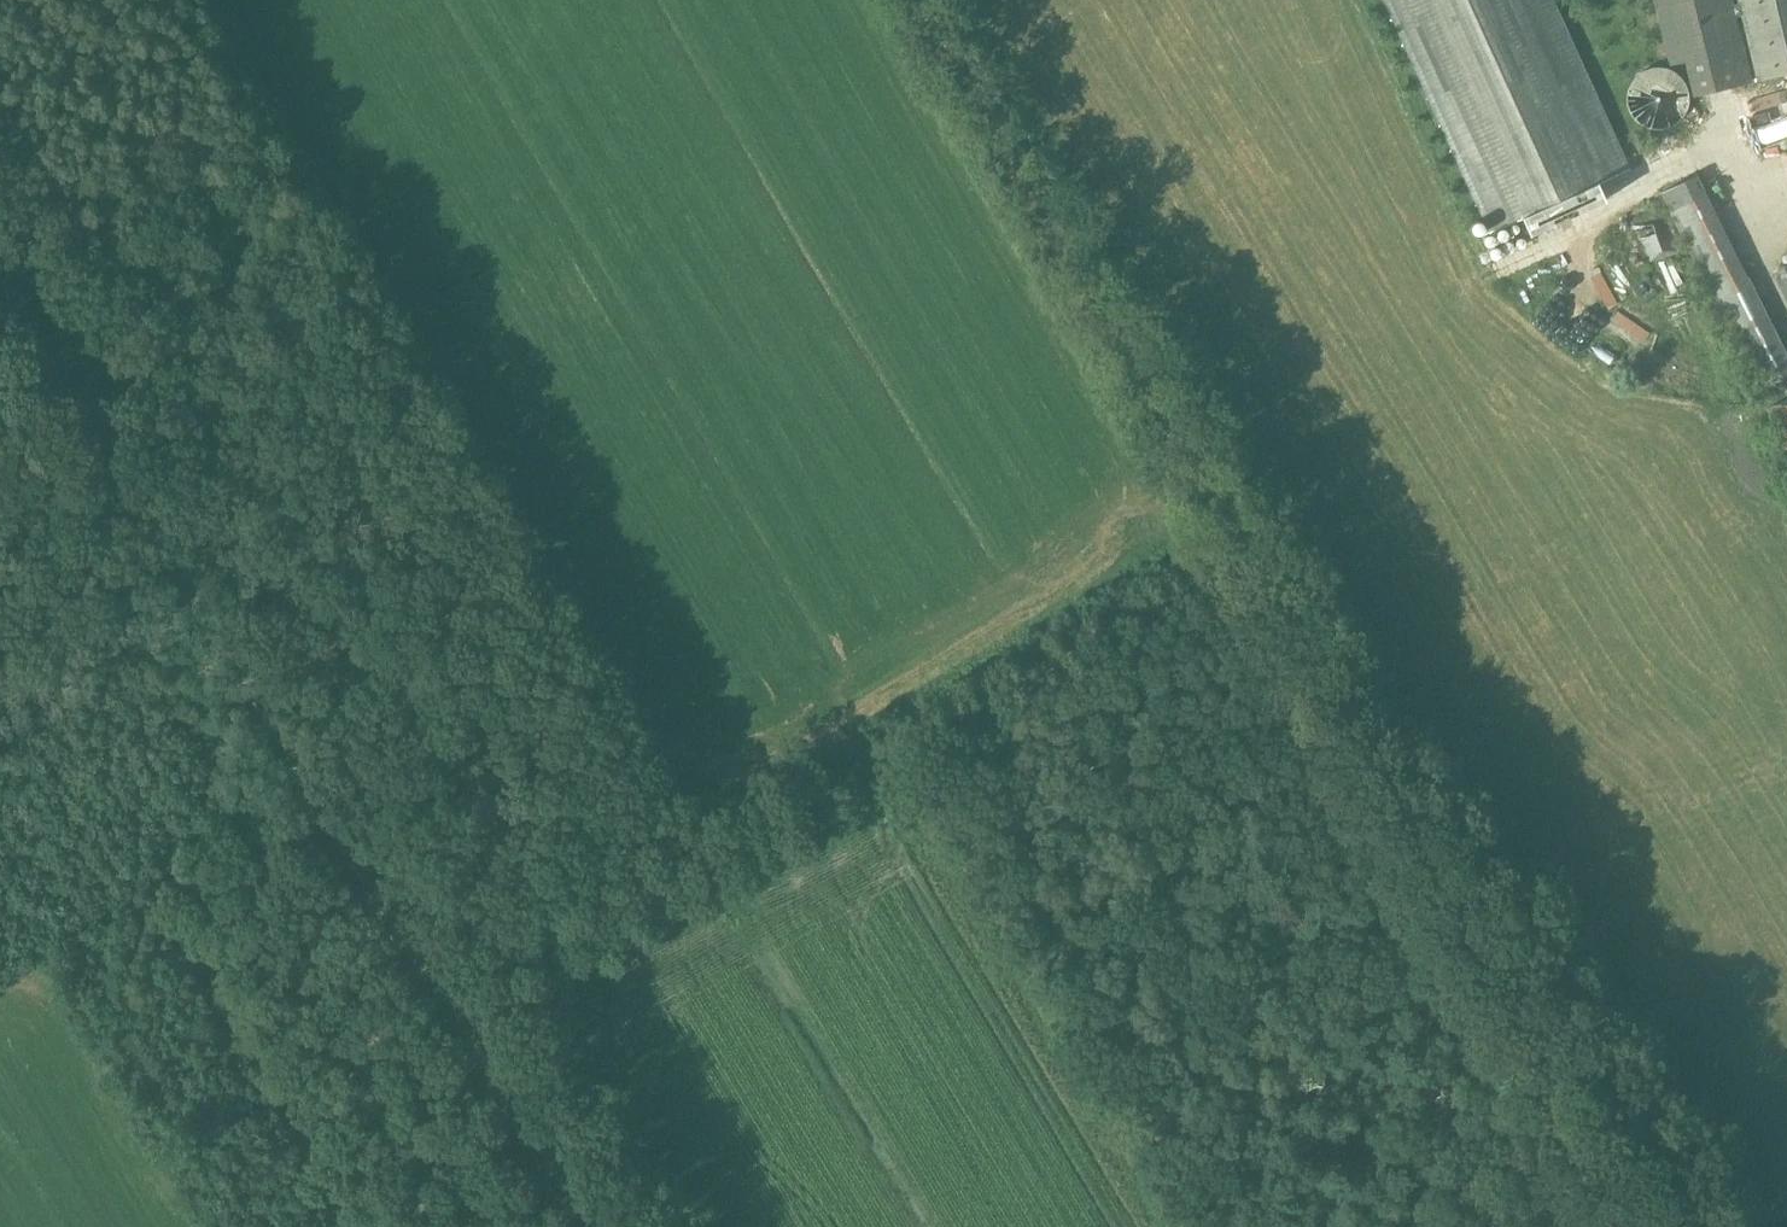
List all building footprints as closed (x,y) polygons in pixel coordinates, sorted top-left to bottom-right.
[(1390,22),(1394,21),(1405,44),(1401,46),(1438,128),(1442,126),(1453,150),(1449,152),(1474,208),(1478,206),(1490,233),(1522,218),(1530,236),(1605,202),(1597,184),(1629,169),(1617,143),(1621,141),(1596,85),(1592,87),(1581,63),(1585,61),(1557,0),(1380,0),(1390,22)] [(1665,63),(1686,58),(1695,97),(1749,84),(1729,0),(1649,0),(1665,63)] [(1759,81),(1786,75),(1786,0),(1739,0),(1759,81)] [(1627,96),(1627,99),(1627,101),(1628,104),(1628,106),(1629,109),(1630,111),(1631,113),(1632,115),(1633,117),(1637,121),(1639,123),(1642,126),(1645,127),(1647,128),(1649,129),(1654,130),(1659,130),(1664,130),(1666,129),(1669,129),(1671,128),(1675,126),(1677,124),(1679,123),(1681,121),(1683,119),(1684,117),(1686,115),(1687,113),(1688,111),(1689,109),(1690,106),(1690,104),(1690,101),(1691,99),(1691,96),(1690,94),(1690,92),(1689,89),(1688,87),(1686,82),(1685,80),(1682,77),(1680,75),(1678,73),(1674,71),(1671,70),(1669,69),(1667,68),(1662,67),(1659,67),(1655,67),(1650,68),(1647,69),(1645,70),(1641,73),(1639,74),(1637,76),(1635,78),(1633,80),(1632,82),(1631,85),(1630,87),(1629,89),(1628,92),(1628,94),(1627,96)] [(1671,213),(1757,387),(1786,372),(1786,352),(1709,195),(1708,195),(1698,177),(1662,194),(1671,213)] [(1626,261),(1657,253),(1648,214),(1617,221),(1626,261)] [(1769,275),(1786,313),(1786,266),(1769,275)]
